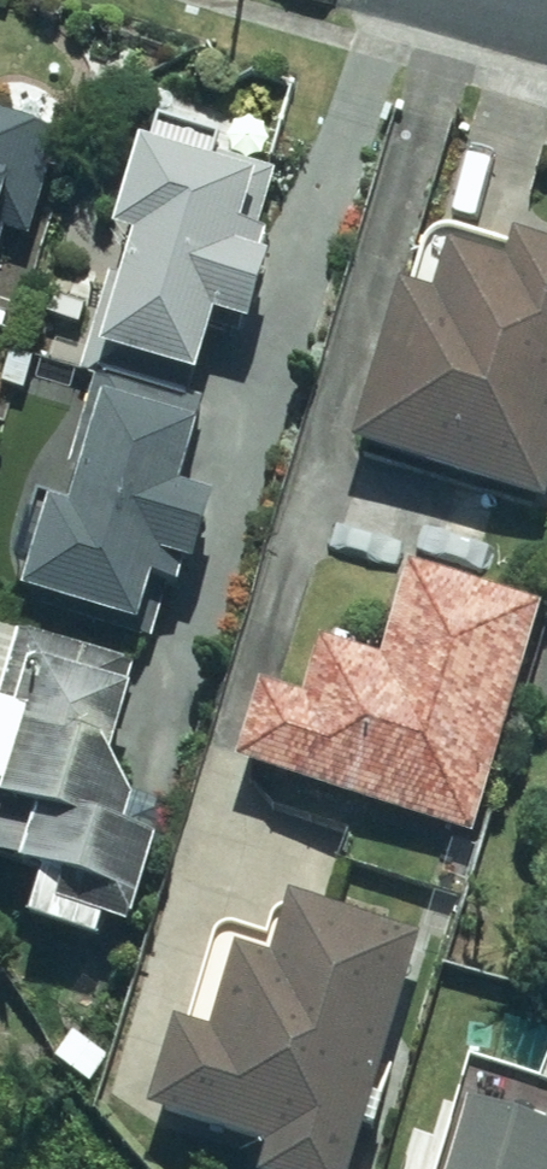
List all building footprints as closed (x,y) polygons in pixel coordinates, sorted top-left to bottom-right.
[(129,118),(92,236),(113,243),(39,484),(22,479),(0,551),(0,599),(127,639),(144,584),(177,595),(202,515),(166,504),(223,322),(246,329),(269,254),(225,241),(241,187),(211,178),(221,146),(129,118)] [(31,243),(61,140),(0,123),(0,234),(31,243)] [(381,294),(341,455),(541,505),(546,481),(546,259),(417,227),(399,299),(381,294)] [(459,847),(534,615),(400,572),(373,659),(320,642),(298,710),(247,693),(222,771),(459,847)] [(0,628),(0,918),(16,923),(13,937),(126,966),(172,791),(108,775),(137,664),(0,628)] [(529,755),(546,757),(546,628),(529,755)] [(405,953),(269,917),(252,981),(198,966),(179,1037),(156,1031),(123,1155),(174,1168),(347,1168),(405,953)] [(454,1067),(422,1168),(546,1168),(546,1096),(454,1067)]
